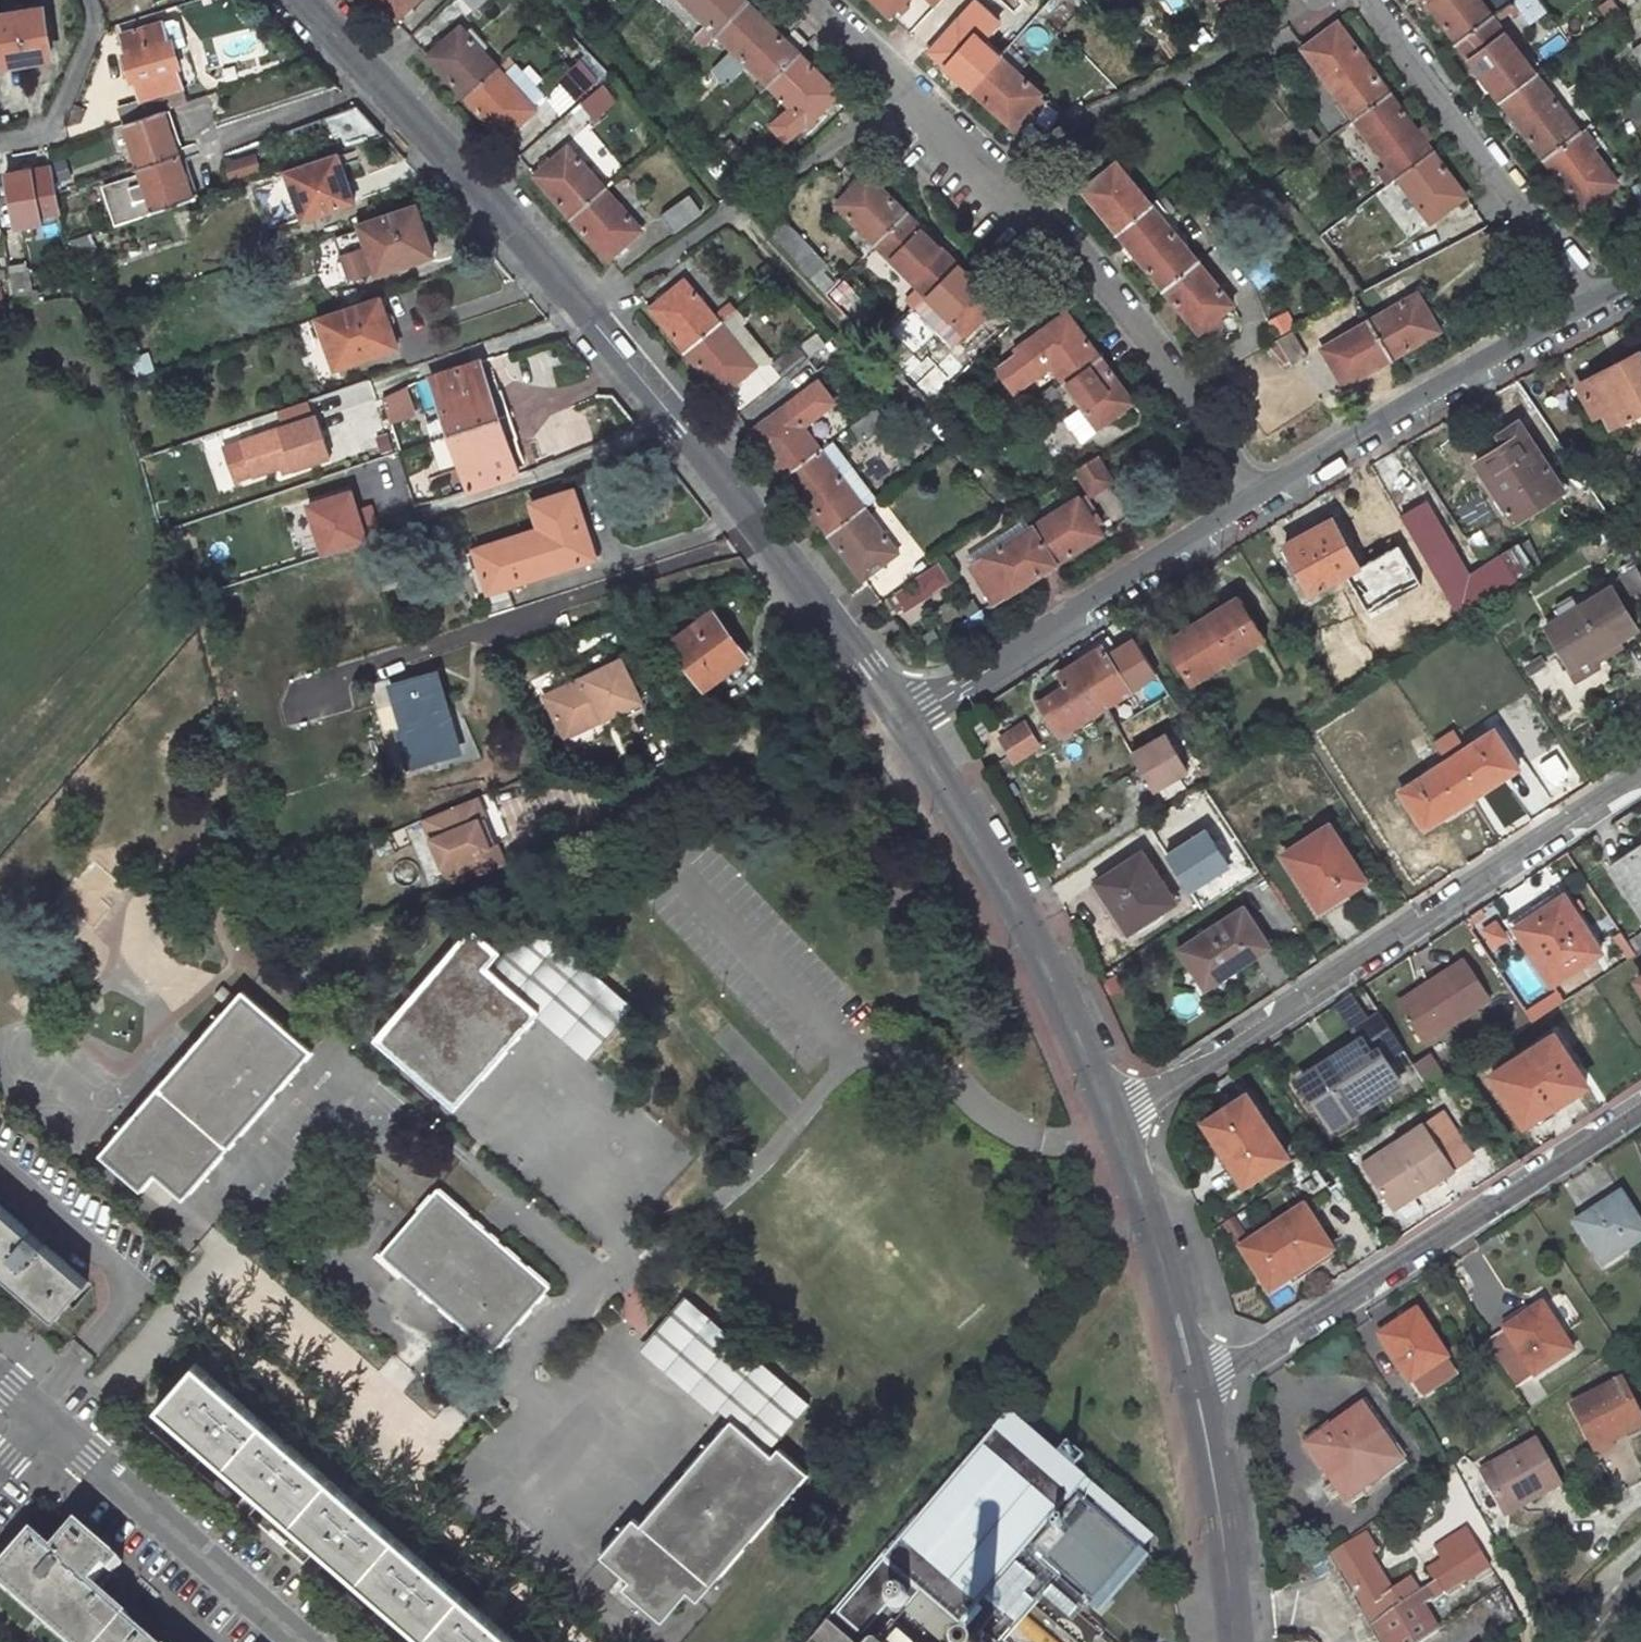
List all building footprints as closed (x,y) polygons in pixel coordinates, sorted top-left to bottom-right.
[(411,0),(369,0),(390,21),(411,0)] [(472,11),(484,0),(462,0),(472,11)] [(713,36),(745,4),(742,0),(677,0),(713,36)] [(886,17),(903,0),(869,0),(886,17)] [(1484,0),(1428,0),(1456,36),(1490,9),(1484,0)] [(1490,9),(1494,13),(1513,0),(1503,0),(1490,9)] [(713,36),(764,87),(796,55),(745,4),(713,36)] [(45,9),(1,17),(10,67),(54,59),(45,9)] [(1494,13),(1490,9),(1456,36),(1500,95),(1535,69),(1494,13)] [(1340,17),(1304,44),(1356,115),(1392,88),(1340,17)] [(998,55),(957,19),(927,52),(968,87),(998,55)] [(182,105),(171,71),(175,70),(167,42),(163,43),(158,25),(121,36),(127,55),(122,56),(130,84),(135,82),(141,103),(119,110),(123,125),(164,111),(182,105)] [(492,68),(454,27),(423,56),(460,96),(492,68)] [(1640,69),(1640,40),(1627,49),(1640,69)] [(764,87),(805,127),(836,95),(796,55),(764,87)] [(1011,125),(1040,92),(998,55),(968,87),(1011,125)] [(577,59),(557,78),(574,97),(594,78),(577,59)] [(499,139),(531,110),(492,68),(460,96),(499,139)] [(1579,127),(1535,69),(1500,95),(1543,152),(1579,127)] [(1356,115),(1399,173),(1435,147),(1392,88),(1356,115)] [(1623,99),(1637,128),(1640,127),(1640,91),(1623,99)] [(323,119),(342,153),(381,139),(353,108),(323,119)] [(79,130),(86,117),(74,110),(65,133),(79,130)] [(193,203),(164,111),(123,125),(152,217),(193,203)] [(1577,197),(1613,171),(1579,127),(1543,152),(1577,197)] [(728,192),(739,181),(708,144),(698,153),(714,170),(710,173),(728,192)] [(600,188),(563,146),(530,174),(568,216),(600,188)] [(1399,173),(1433,217),(1467,192),(1435,147),(1399,173)] [(285,177),(301,222),(349,206),(333,160),(285,177)] [(1118,160),(1084,187),(1117,229),(1152,202),(1118,160)] [(52,167),(7,176),(18,228),(36,225),(39,219),(61,214),(52,167)] [(866,172),(836,205),(874,243),(906,211),(866,172)] [(605,257),(637,229),(600,188),(568,216),(605,257)] [(673,233),(700,214),(687,195),(659,216),(673,233)] [(1198,259),(1152,202),(1117,229),(1163,286),(1198,259)] [(874,243),(927,294),(958,262),(906,211),(874,243)] [(372,276),(429,257),(421,234),(414,236),(406,213),(356,230),(372,276)] [(783,224),(769,237),(804,278),(819,265),(783,224)] [(1198,259),(1163,286),(1199,330),(1206,325),(1210,331),(1224,319),(1219,314),(1233,302),(1198,259)] [(958,262),(927,294),(966,333),(998,301),(987,290),(993,284),(978,269),(972,276),(958,262)] [(716,322),(681,279),(647,308),(682,351),(716,322)] [(77,285),(14,295),(16,307),(80,297),(77,285)] [(1440,324),(1417,288),(1370,317),(1392,353),(1440,324)] [(379,331),(370,305),(317,323),(332,369),(392,349),(386,329),(379,331)] [(1017,356),(999,370),(1015,393),(1053,365),(1065,382),(1100,357),(1067,312),(1014,352),(1017,356)] [(1370,317),(1324,345),(1346,380),(1392,353),(1370,317)] [(717,394),(751,366),(716,322),(682,351),(717,394)] [(1277,336),(1293,362),(1308,353),(1293,327),(1277,336)] [(792,347),(769,365),(780,379),(803,361),(792,347)] [(1637,351),(1580,379),(1598,413),(1607,408),(1614,421),(1640,407),(1640,359),(1637,351)] [(1065,382),(1098,427),(1133,402),(1100,357),(1065,382)] [(446,438),(505,419),(506,418),(507,418),(497,390),(493,392),(486,369),(476,372),(474,364),(427,380),(446,438)] [(817,449),(800,426),(831,402),(815,383),(749,433),(782,477),(817,449)] [(1051,383),(1030,398),(1034,404),(1055,389),(1051,383)] [(379,391),(383,421),(408,417),(404,387),(379,391)] [(1039,410),(1059,395),(1055,389),(1034,404),(1039,410)] [(848,428),(858,442),(884,423),(875,408),(848,428)] [(521,477),(511,445),(516,444),(507,418),(506,418),(505,419),(446,438),(457,471),(466,496),(521,477)] [(1565,487),(1518,420),(1497,434),(1503,442),(1477,461),(1519,520),(1565,487)] [(231,447),(243,481),(268,472),(279,469),(281,475),(319,462),(304,421),(231,447)] [(446,438),(425,445),(437,478),(457,471),(446,438)] [(831,441),(818,451),(861,507),(875,498),(831,441)] [(231,447),(213,453),(225,487),(243,481),(231,447)] [(861,507),(818,451),(817,449),(782,477),(826,533),(861,507)] [(1076,468),(1091,493),(1113,481),(1098,455),(1076,468)] [(279,469),(268,472),(270,479),(281,475),(279,469)] [(294,504),(312,556),(361,540),(343,487),(294,504)] [(535,529),(469,550),(483,592),(483,593),(489,591),(491,598),(477,602),(482,620),(512,610),(506,593),(525,587),(523,580),(600,555),(589,521),(580,524),(569,491),(527,504),(535,529)] [(1080,500),(1077,497),(1031,527),(1055,564),(1102,535),(1090,517),(1097,513),(1086,497),(1080,500)] [(1405,516),(1465,616),(1541,568),(1550,562),(1536,541),(1473,579),(1427,504),(1405,516)] [(860,577),(894,551),(861,507),(826,533),(860,577)] [(1330,520),(1285,547),(1312,594),(1358,568),(1330,520)] [(1031,527),(970,565),(993,605),(1055,564),(1031,527)] [(890,585),(902,611),(948,591),(937,565),(890,585)] [(1550,627),(1576,668),(1598,655),(1640,628),(1640,623),(1617,585),(1550,627)] [(1241,595),(1166,641),(1192,682),(1249,646),(1263,637),(1267,635),(1241,595)] [(710,615),(667,648),(702,695),(746,661),(710,615)] [(1249,646),(1276,687),(1277,688),(1290,679),(1263,637),(1249,646)] [(1135,689),(1106,644),(1079,662),(1108,707),(1135,689)] [(1598,655),(1576,668),(1573,670),(1580,682),(1605,666),(1598,655)] [(611,656),(536,696),(554,730),(591,710),(596,716),(632,696),(611,656)] [(1079,662),(1062,672),(1068,685),(1040,704),(1063,737),(1108,707),(1079,662)] [(406,765),(449,752),(436,708),(444,705),(434,670),(389,684),(402,728),(396,730),(406,765)] [(591,710),(554,730),(558,736),(596,716),(591,710)] [(1029,728),(1004,743),(1016,763),(1041,748),(1029,728)] [(1500,777),(1517,766),(1496,732),(1449,761),(1474,799),(1503,781),(1500,777)] [(1194,769),(1170,733),(1137,753),(1162,790),(1194,769)] [(1449,761),(1401,792),(1423,827),(1440,816),(1442,819),(1474,799),(1449,761)] [(475,796),(467,799),(494,868),(502,865),(475,796)] [(467,799),(422,817),(449,885),(494,868),(467,799)] [(1207,825),(1165,852),(1192,892),(1234,865),(1207,825)] [(1367,880),(1332,825),(1288,853),(1310,887),(1323,908),(1347,893),(1367,880)] [(1607,862),(1640,911),(1640,839),(1607,862)] [(1144,852),(1098,881),(1129,932),(1176,902),(1144,852)] [(1310,887),(1302,892),(1319,918),(1351,898),(1347,893),(1323,908),(1310,887)] [(1520,938),(1547,979),(1596,947),(1562,895),(1542,908),(1538,901),(1528,907),(1536,918),(1516,931),(1520,938)] [(1536,918),(1528,907),(1502,925),(1514,943),(1520,938),(1516,931),(1536,918)] [(1246,909),(1180,950),(1203,987),(1269,945),(1246,909)] [(375,1031),(455,1102),(543,1003),(522,984),(565,936),(539,913),(508,948),(476,919),(375,1031)] [(543,1003),(594,1049),(637,1000),(565,936),(522,984),(543,1003)] [(1422,1039),(1474,1004),(1469,995),(1481,988),(1461,957),(1424,982),(1428,988),(1401,1006),(1422,1039)] [(244,981),(99,1145),(131,1173),(143,1158),(153,1166),(182,1192),(314,1043),(244,981)] [(1547,991),(1539,996),(1544,1005),(1553,999),(1547,991)] [(1539,996),(1520,1009),(1526,1017),(1544,1005),(1539,996)] [(1392,1072),(1398,1067),(1391,1056),(1393,1055),(1368,1018),(1352,1029),(1358,1038),(1298,1079),(1324,1118),(1392,1072)] [(1551,1031),(1489,1073),(1519,1117),(1567,1086),(1569,1088),(1583,1078),(1551,1031)] [(1392,1072),(1324,1118),(1331,1127),(1398,1082),(1392,1072)] [(1525,1126),(1573,1093),(1569,1088),(1567,1086),(1519,1117),(1525,1126)] [(1284,1156),(1243,1096),(1208,1119),(1221,1139),(1224,1137),(1230,1145),(1225,1156),(1243,1183),(1284,1156)] [(1428,1096),(1410,1108),(1451,1170),(1469,1158),(1428,1096)] [(1384,1205),(1416,1183),(1421,1190),(1451,1170),(1410,1108),(1347,1150),(1384,1205)] [(1209,1147),(1236,1188),(1243,1183),(1225,1156),(1230,1145),(1224,1137),(1221,1139),(1209,1147)] [(143,1158),(131,1173),(140,1181),(153,1166),(143,1158)] [(551,1280),(440,1181),(382,1247),(494,1346),(551,1280)] [(1416,1183),(1384,1205),(1389,1212),(1421,1190),(1416,1183)] [(1640,1233),(1640,1225),(1634,1216),(1627,1221),(1611,1198),(1575,1222),(1601,1260),(1640,1233)] [(53,1311),(84,1275),(43,1239),(48,1233),(34,1220),(29,1226),(0,1201),(0,1264),(53,1311)] [(1301,1210),(1239,1252),(1263,1287),(1281,1275),(1279,1272),(1287,1266),(1299,1269),(1328,1251),(1301,1210)] [(1289,1287),(1333,1258),(1328,1251),(1299,1269),(1287,1266),(1279,1272),(1281,1275),(1289,1287)] [(690,1288),(645,1338),(736,1417),(744,1424),(789,1373),(690,1288)] [(1515,1385),(1568,1349),(1557,1334),(1560,1332),(1540,1303),(1484,1341),(1515,1385)] [(1377,1337),(1408,1382),(1412,1380),(1442,1359),(1432,1344),(1435,1342),(1414,1311),(1377,1337)] [(160,1401),(433,1641),(526,1641),(200,1355),(160,1401)] [(1423,1395),(1453,1374),(1442,1359),(1412,1380),(1423,1395)] [(736,1417),(644,1522),(637,1515),(605,1552),(633,1577),(627,1584),(664,1618),(690,1588),(699,1596),(813,1468),(779,1438),(816,1397),(789,1373),(744,1424),(736,1417)] [(1577,1400),(1601,1446),(1620,1435),(1617,1429),(1640,1415),(1640,1402),(1626,1374),(1577,1400)] [(1362,1409),(1306,1446),(1343,1501),(1398,1464),(1362,1409)] [(1010,1411),(1001,1422),(1078,1488),(1087,1478),(1010,1411)] [(940,1641),(942,1641),(958,1624),(960,1626),(981,1602),(1026,1549),(1078,1488),(1001,1422),(989,1436),(981,1445),(836,1614),(861,1636),(886,1607),(894,1614),(902,1613),(920,1592),(921,1593),(905,1612),(940,1641)] [(981,1445),(989,1436),(983,1431),(975,1440),(981,1445)] [(1537,1437),(1480,1468),(1501,1505),(1529,1489),(1533,1497),(1562,1481),(1537,1437)] [(1089,1480),(1078,1493),(1140,1547),(1143,1549),(1154,1536),(1089,1480)] [(1529,1489),(1501,1505),(1504,1512),(1533,1497),(1529,1489)] [(1078,1493),(1028,1551),(1058,1577),(1089,1606),(1140,1547),(1078,1493)] [(3,1575),(81,1641),(159,1641),(126,1614),(128,1612),(98,1586),(123,1557),(84,1524),(59,1552),(38,1534),(3,1575)] [(1374,1571),(1364,1553),(1371,1549),(1377,1546),(1363,1525),(1334,1547),(1356,1583),(1374,1571)] [(1448,1544),(1455,1555),(1430,1571),(1436,1582),(1439,1580),(1483,1552),(1470,1531),(1448,1544)] [(1140,1547),(1089,1606),(1098,1613),(1148,1554),(1143,1549),(1140,1547)] [(1026,1549),(981,1602),(1013,1630),(1058,1577),(1028,1551),(1026,1549)] [(1393,1588),(1371,1549),(1364,1553),(1374,1571),(1386,1592),(1393,1588)] [(1439,1580),(1448,1594),(1492,1566),(1483,1552),(1439,1580)] [(1386,1592),(1374,1571),(1356,1583),(1377,1619),(1421,1591),(1411,1576),(1393,1588),(1386,1592)] [(1377,1619),(1391,1641),(1404,1641),(1436,1622),(1426,1605),(1432,1601),(1425,1589),(1421,1591),(1377,1619)] [(1084,1638),(1078,1629),(1069,1621),(1057,1617),(1045,1618),(1034,1624),(1026,1632),(1022,1641),(1085,1641),(1084,1638)] [(827,1621),(809,1641),(851,1641),(827,1621)] [(899,1632),(889,1641),(911,1641),(899,1632)]
